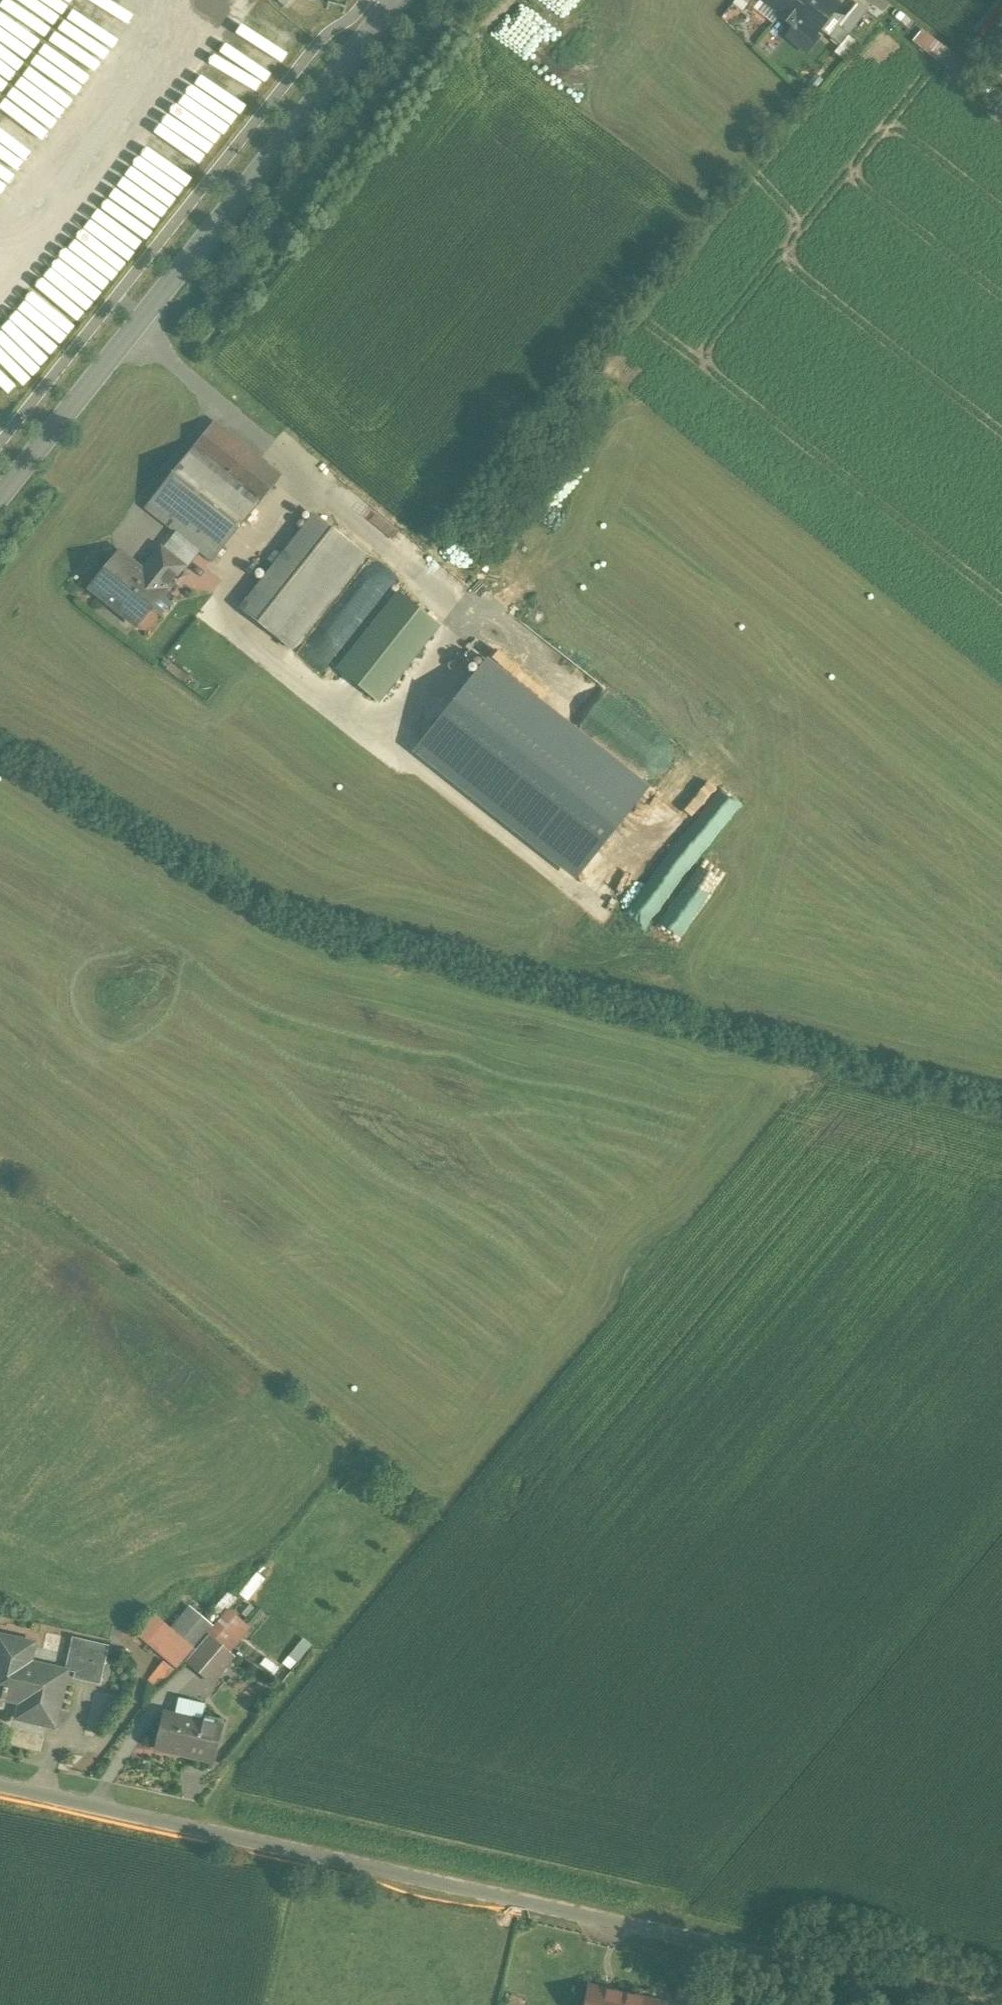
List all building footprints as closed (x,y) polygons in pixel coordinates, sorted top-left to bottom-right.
[(781,12),(779,15),(794,27),(796,24),(813,36),(837,6),(830,0),(767,0),(781,12)] [(849,34),(838,26),(830,37),(841,45),(849,34)] [(927,30),(918,42),(943,61),(952,49),(927,30)] [(64,352),(112,290),(89,272),(82,281),(62,266),(22,319),(64,352)] [(2,369),(0,370),(0,393),(8,410),(18,406),(2,369)] [(214,423),(146,507),(213,560),(246,520),(281,477),(214,423)] [(316,515),(241,609),(291,648),(366,554),(316,515)] [(144,572),(120,553),(92,588),(137,624),(165,589),(164,588),(182,566),(162,550),(144,572)] [(399,593),(338,670),(379,702),(439,625),(399,593)] [(417,750),(575,876),(645,788),(642,787),(486,663),(417,750)] [(141,1638),(168,1658),(152,1678),(165,1688),(211,1629),(237,1649),(255,1626),(230,1608),(218,1624),(192,1604),(175,1625),(160,1614),(141,1638)] [(30,1663),(34,1643),(0,1635),(0,1694),(3,1694),(1,1699),(5,1700),(8,1690),(20,1692),(18,1700),(20,1701),(21,1698),(36,1702),(31,1721),(53,1726),(56,1709),(67,1671),(30,1663)] [(210,1636),(188,1662),(200,1672),(222,1646),(210,1636)] [(108,1646),(73,1638),(68,1663),(77,1665),(75,1678),(100,1683),(108,1646)] [(308,1639),(287,1663),(293,1669),(315,1645),(308,1639)] [(222,1726),(164,1712),(156,1748),(214,1762),(222,1726)] [(707,1977),(682,1972),(676,1999),(700,2004),(707,1977)] [(590,1986),(586,2004),(657,2004),(658,2001),(590,1986)]
